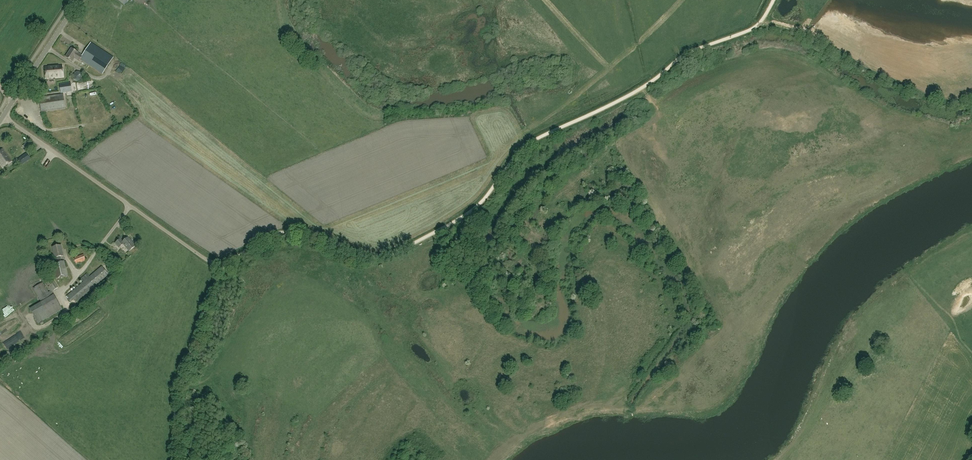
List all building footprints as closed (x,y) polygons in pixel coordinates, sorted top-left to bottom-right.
[(102,74),(113,57),(91,42),(82,56),(78,53),(72,48),(66,57),(72,61),(75,58),(79,61),(80,59),(102,74)] [(64,77),(63,66),(45,67),(46,78),(64,77)] [(73,75),(75,80),(80,81),(84,77),(82,72),(77,71),(73,75)] [(43,92),(46,84),(44,83),(45,81),(40,79),(39,80),(34,78),(30,84),(43,92)] [(60,85),(61,93),(77,90),(75,82),(60,85)] [(39,98),(42,112),(66,109),(63,94),(39,98)] [(29,140),(23,146),(25,148),(28,145),(32,149),(35,147),(29,140)] [(0,150),(0,163),(3,167),(11,161),(7,155),(2,148),(0,150)] [(18,159),(21,164),(31,158),(27,152),(18,159)] [(129,251),(136,246),(128,237),(123,241),(121,239),(115,243),(119,248),(124,244),(129,251)] [(56,278),(68,276),(64,260),(61,261),(60,256),(63,255),(61,245),(53,247),(55,257),(56,257),(57,262),(53,263),(56,278)] [(86,260),(84,254),(77,256),(78,257),(74,258),(76,263),(81,261),(81,262),(86,260)] [(74,304),(109,274),(102,266),(89,276),(87,274),(81,279),(83,282),(67,296),(74,304)] [(54,290),(58,288),(52,279),(48,282),(54,290)] [(48,292),(43,283),(33,288),(42,302),(30,309),(38,323),(62,309),(51,291),(48,292)]
